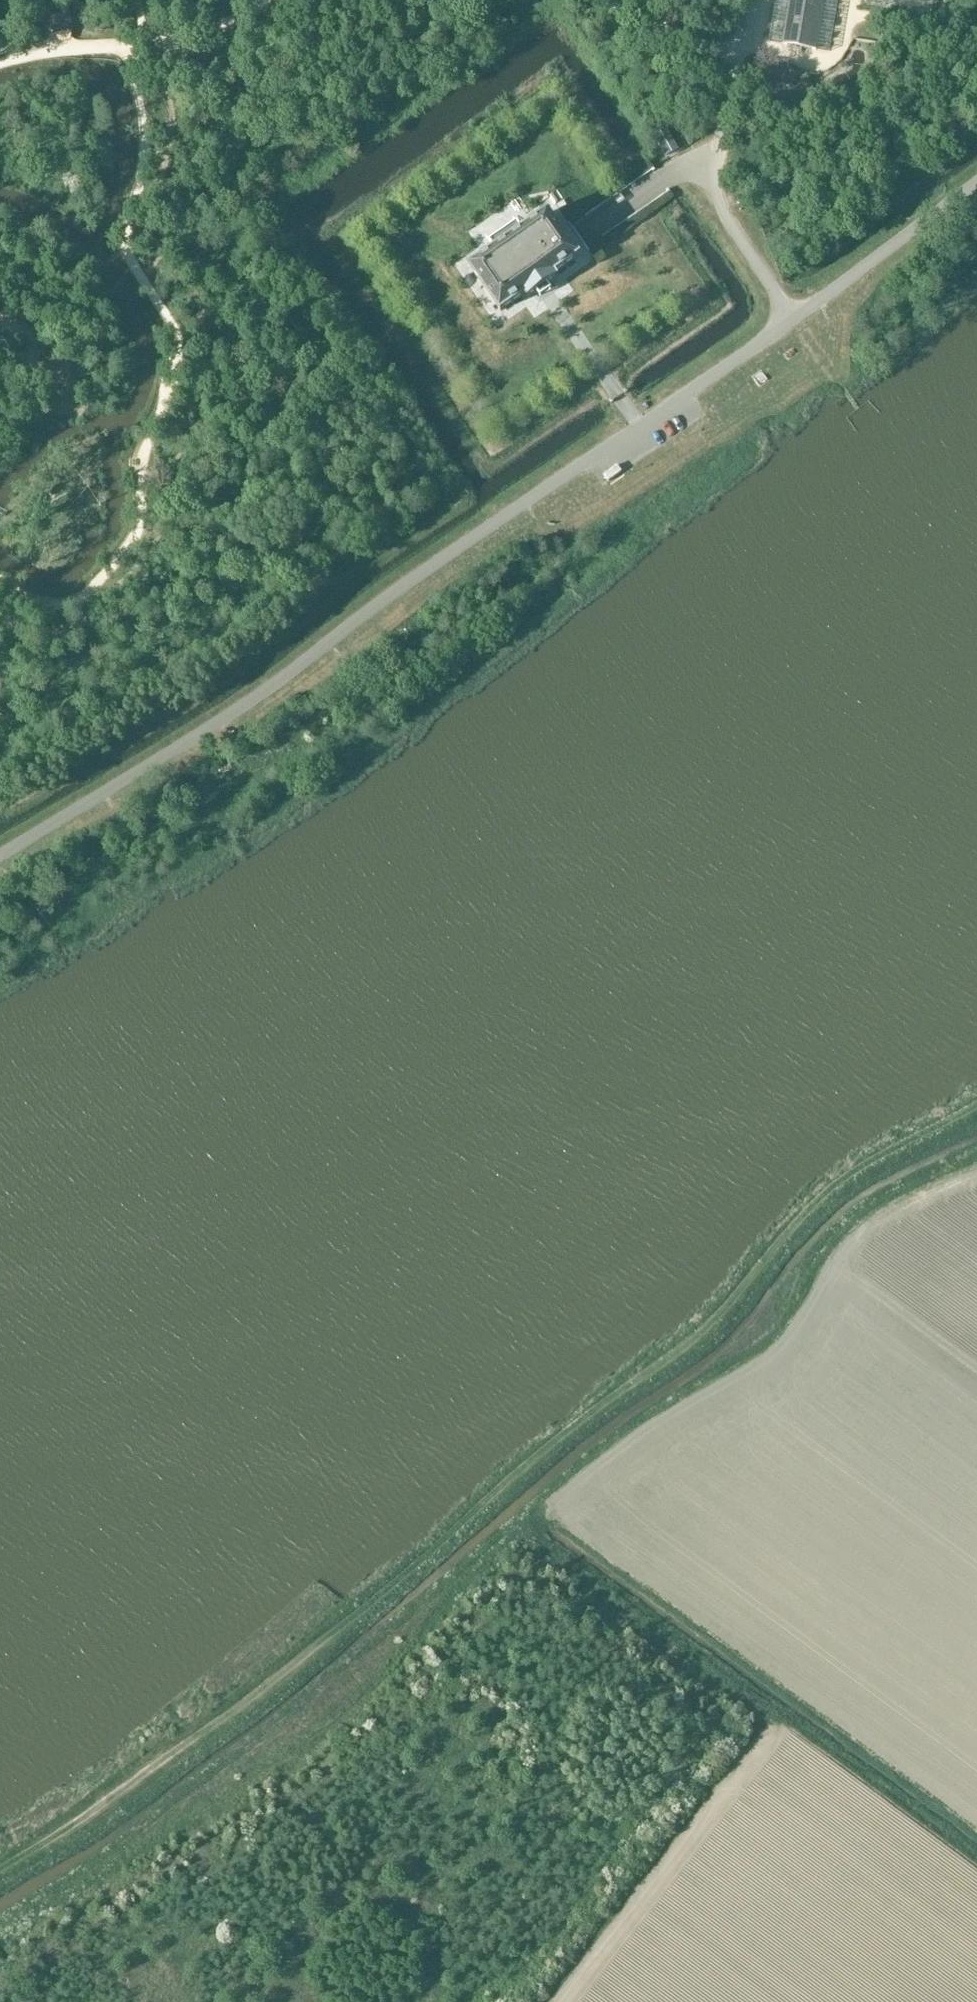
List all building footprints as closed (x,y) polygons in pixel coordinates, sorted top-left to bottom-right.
[(783,47),(816,53),(825,0),(791,0),(783,47)] [(68,17),(51,20),(53,38),(72,35),(69,17),(68,17)] [(548,211),(468,267),(501,314),(525,297),(528,301),(560,279),(557,275),(582,258),(548,211)] [(540,343),(573,320),(567,311),(534,334),(540,343)]
